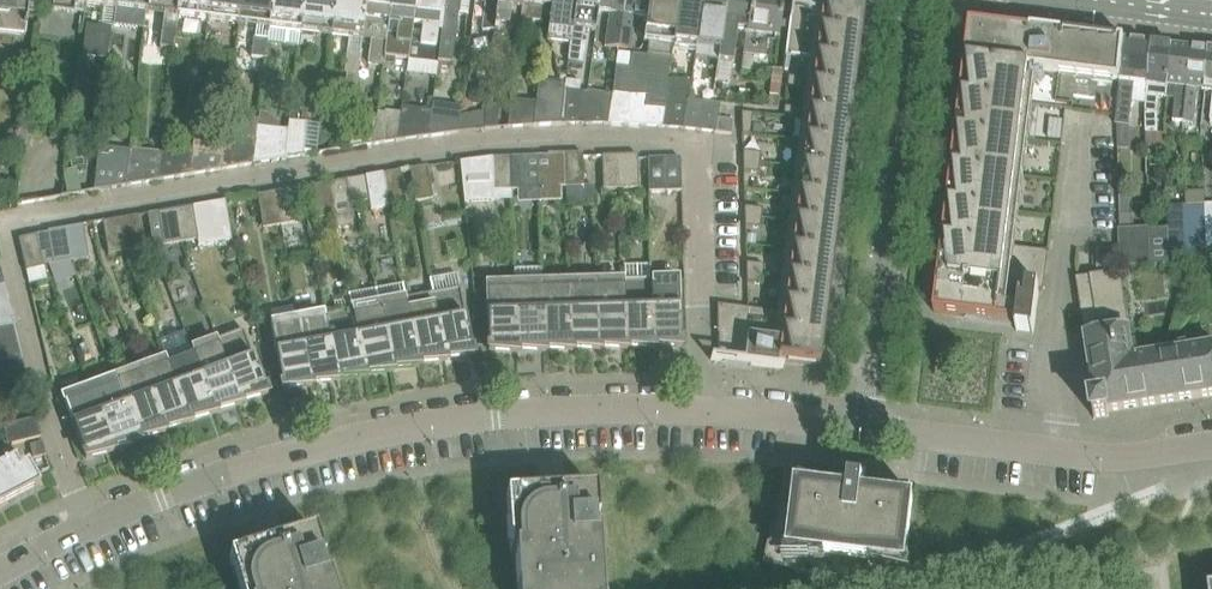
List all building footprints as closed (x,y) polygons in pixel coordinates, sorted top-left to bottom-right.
[(26,34),(28,13),(34,14),(36,0),(0,0),(0,31),(26,34)] [(84,7),(85,0),(54,0),(52,11),(83,14),(84,7)] [(115,0),(85,0),(84,7),(103,10),(100,33),(88,32),(84,57),(108,59),(114,11),(115,0)] [(114,11),(145,15),(147,0),(115,0),(114,11)] [(145,15),(163,17),(160,47),(173,48),(176,19),(178,0),(147,0),(145,15)] [(176,19),(207,22),(209,0),(178,0),(176,19)] [(207,22),(237,26),(240,0),(209,0),(207,22)] [(255,28),(252,57),(265,58),(268,30),(272,0),(240,0),(237,26),(255,28)] [(268,30),(287,32),(286,46),(298,47),(299,34),(303,0),(272,0),(268,30)] [(299,34),(330,37),(334,0),(303,0),(299,34)] [(330,37),(350,40),(346,73),(347,73),(344,97),(354,98),(361,39),(365,0),(334,0),(330,37)] [(361,39),(371,41),(368,64),(383,66),(383,64),(391,0),(365,0),(361,39)] [(383,64),(393,65),(394,58),(408,60),(416,0),(391,0),(383,64)] [(407,73),(436,77),(437,64),(433,64),(441,0),(416,0),(408,60),(407,73)] [(437,63),(451,65),(457,16),(467,17),(468,17),(470,0),(445,0),(437,63)] [(487,0),(483,31),(488,31),(495,32),(499,0),(484,0),(487,0)] [(495,36),(506,38),(506,36),(517,37),(518,32),(522,0),(499,0),(495,32),(495,36)] [(518,32),(531,34),(532,22),(543,24),(545,7),(548,8),(549,0),(522,0),(518,32)] [(571,42),(576,0),(549,0),(548,8),(550,8),(547,39),(564,41),(571,42)] [(568,60),(582,63),(586,44),(581,42),(582,28),(596,29),(598,12),(600,0),(576,0),(571,42),(568,60)] [(618,48),(624,0),(600,0),(598,12),(609,14),(605,47),(618,48)] [(608,124),(661,128),(666,93),(667,81),(668,81),(673,45),(679,0),(649,0),(647,19),(644,42),(648,43),(647,57),(617,53),(612,94),(611,103),(608,124)] [(618,48),(630,50),(635,17),(647,19),(649,0),(624,0),(618,48)] [(695,57),(703,0),(679,0),(673,45),(696,48),(695,57)] [(695,57),(719,60),(726,0),(703,0),(695,57)] [(716,81),(730,83),(732,64),(737,30),(746,31),(750,0),(726,0),(719,60),(718,62),(716,81)] [(746,31),(746,32),(743,55),(765,57),(767,37),(778,38),(783,0),(750,0),(746,31)] [(787,41),(858,49),(863,9),(821,3),(820,16),(792,0),(787,41)] [(1030,69),(1037,70),(1120,81),(1119,87),(1120,87),(1125,40),(1120,39),(1120,40),(1117,40),(1116,43),(1099,44),(1100,41),(1082,42),(1082,39),(1065,39),(1065,33),(1031,29),(1031,31),(970,23),(965,61),(1007,66),(1030,69)] [(1116,115),(1115,124),(1117,125),(1128,126),(1130,103),(1146,104),(1147,84),(1151,43),(1125,40),(1120,87),(1116,115)] [(787,41),(786,56),(814,60),(783,313),(717,305),(719,359),(711,358),(711,360),(783,369),(783,367),(777,366),(778,361),(819,366),(858,49),(787,41)] [(1146,104),(1145,111),(1146,134),(1157,134),(1157,113),(1159,100),(1167,101),(1168,87),(1172,46),(1171,45),(1160,44),(1151,43),(1147,84),(1146,104)] [(1168,87),(1167,101),(1175,102),(1173,122),(1182,123),(1191,48),(1172,46),(1168,87)] [(1191,48),(1182,123),(1193,124),(1196,93),(1204,94),(1209,50),(1204,49),(1194,48),(1191,48)] [(568,54),(554,52),(556,71),(559,75),(565,75),(568,54)] [(1015,247),(1037,70),(1030,69),(1007,66),(965,61),(934,313),(1018,323),(1017,331),(1018,331),(1018,329),(1033,331),(1032,333),(1034,333),(1039,292),(1044,293),(1049,251),(1048,251),(1025,248),(1015,247)] [(788,78),(787,87),(801,89),(802,79),(788,78)] [(564,86),(564,90),(580,92),(581,82),(565,80),(564,86)] [(661,128),(683,129),(687,101),(688,101),(688,100),(690,90),(691,90),(693,80),(668,81),(667,81),(666,93),(661,128)] [(539,83),(536,103),(533,126),(560,125),(564,90),(564,86),(539,83)] [(469,92),(468,100),(473,106),(480,106),(486,101),(487,95),(482,89),(475,88),(469,92)] [(564,90),(560,125),(582,125),(585,108),(586,108),(587,92),(580,92),(564,90)] [(582,125),(608,124),(611,103),(612,94),(588,91),(587,92),(586,108),(585,108),(582,125)] [(486,113),(484,130),(497,129),(501,100),(487,99),(486,113)] [(700,131),(704,102),(688,100),(688,101),(687,101),(683,129),(700,131)] [(536,103),(510,101),(508,128),(533,126),(536,103)] [(431,108),(431,109),(427,137),(458,133),(460,117),(462,106),(432,102),(431,108)] [(700,131),(715,133),(716,133),(718,119),(720,104),(704,102),(700,131)] [(403,106),(402,115),(399,141),(427,137),(431,109),(403,106)] [(784,108),(783,117),(797,119),(798,109),(784,108)] [(741,112),(742,135),(750,136),(753,114),(741,112)] [(377,119),(373,145),(399,141),(402,115),(377,113),(377,119)] [(460,117),(458,133),(484,130),(486,113),(460,117)] [(348,149),(366,146),(373,145),(377,119),(352,116),(348,149)] [(718,119),(716,133),(731,135),(733,121),(718,119)] [(289,129),(285,160),(318,154),(321,124),(289,121),(289,129)] [(1052,123),(1051,133),(1060,134),(1061,124),(1052,123)] [(257,139),(254,165),(285,160),(289,129),(277,128),(258,126),(257,139)] [(224,144),(221,171),(254,165),(257,139),(225,135),(224,144)] [(193,150),(190,176),(221,171),(224,144),(194,140),(193,150)] [(99,146),(94,192),(126,187),(130,149),(99,146)] [(161,152),(157,182),(190,176),(193,150),(171,147),(161,146),(161,152)] [(130,149),(126,187),(157,182),(161,152),(130,149)] [(761,154),(742,151),(743,161),(759,163),(761,154)] [(547,156),(538,157),(539,191),(540,203),(562,203),(562,188),(566,188),(565,154),(547,155),(547,156)] [(583,187),(583,158),(583,154),(565,154),(566,188),(583,187)] [(637,155),(619,156),(620,189),(638,188),(637,155)] [(620,189),(619,156),(602,156),(602,158),(603,190),(620,189)] [(510,158),(511,191),(539,191),(538,157),(510,158)] [(493,158),(460,162),(464,202),(494,201),(493,192),(493,158)] [(511,191),(510,158),(493,158),(493,192),(511,191)] [(649,193),(681,192),(680,158),(648,159),(648,161),(649,193)] [(758,173),(759,163),(743,161),(743,171),(758,173)] [(433,200),(428,168),(427,167),(410,170),(410,171),(415,203),(433,200)] [(400,171),(382,175),(388,207),(406,204),(400,172),(400,171)] [(382,175),(355,179),(359,202),(369,200),(371,210),(388,207),(382,175)] [(355,179),(328,184),(334,217),(336,229),(354,226),(350,204),(359,202),(355,179)] [(317,220),(334,217),(328,184),(311,187),(311,188),(317,220)] [(292,190),(274,193),(280,226),(298,223),(292,191),(292,190)] [(257,196),(257,197),(263,229),(280,226),(274,193),(257,196)] [(198,240),(199,246),(232,241),(225,203),(225,201),(193,207),(198,240)] [(1129,202),(1119,202),(1120,215),(1129,215),(1129,202)] [(1204,203),(1186,204),(1188,248),(1205,248),(1204,203)] [(1211,247),(1211,203),(1204,203),(1205,248),(1211,247)] [(1166,205),(1167,228),(1167,249),(1188,248),(1186,204),(1166,205)] [(762,209),(744,206),(744,217),(761,219),(762,209)] [(193,207),(175,210),(181,243),(198,240),(193,207)] [(163,246),(181,243),(175,210),(148,215),(148,216),(153,248),(163,246)] [(143,250),(138,218),(138,216),(120,219),(126,253),(143,250)] [(759,229),(761,219),(744,217),(745,227),(759,229)] [(120,219),(103,222),(108,256),(126,253),(120,219)] [(83,226),(65,229),(71,262),(88,259),(83,226)] [(1147,230),(1147,227),(1120,228),(1120,251),(1121,266),(1148,266),(1147,230)] [(1167,249),(1167,228),(1147,230),(1148,266),(1151,266),(1167,265),(1167,249)] [(53,265),(71,262),(65,229),(48,232),(48,235),(53,265)] [(18,240),(26,272),(44,268),(36,237),(36,235),(18,240)] [(1121,266),(1120,251),(1098,252),(1098,253),(1100,253),(1100,266),(1121,266)] [(764,265),(746,263),(746,273),(763,275),(764,265)] [(514,284),(516,350),(516,355),(518,355),(518,352),(543,354),(543,349),(541,283),(541,269),(514,270),(514,284)] [(762,285),(763,275),(746,273),(746,283),(762,285)] [(1108,412),(1124,409),(1116,356),(1131,354),(1130,346),(1131,346),(1120,275),(1109,275),(1078,280),(1096,403),(1092,404),(1094,419),(1109,416),(1108,412)] [(653,346),(653,350),(655,351),(655,348),(681,350),(681,345),(679,288),(679,279),(651,280),(653,346)] [(627,348),(653,350),(653,346),(651,280),(623,281),(625,347),(626,351),(627,351),(627,348)] [(598,348),(598,352),(600,352),(600,349),(626,351),(625,347),(623,281),(596,282),(598,348)] [(543,349),(543,354),(545,354),(546,351),(571,353),(571,349),(569,282),(541,283),(543,349)] [(573,350),(598,352),(598,348),(596,282),(569,282),(571,349),(571,353),(572,353),(573,350)] [(486,285),(488,347),(488,353),(516,355),(516,350),(514,284),(486,285)] [(0,287),(0,328),(14,326),(4,286),(0,287)] [(444,359),(445,363),(446,363),(447,360),(473,358),(472,354),(460,289),(432,294),(444,359)] [(420,365),(445,363),(444,359),(432,294),(405,299),(417,364),(418,368),(419,368),(420,365)] [(390,369),(391,373),(393,373),(393,370),(418,368),(417,364),(405,299),(378,304),(390,369)] [(365,375),(391,373),(390,369),(378,304),(351,309),(363,374),(364,378),(366,378),(365,375)] [(337,379),(337,383),(339,383),(339,380),(364,378),(363,374),(351,309),(324,314),(337,379)] [(312,385),(337,383),(337,379),(324,314),(297,319),(310,384),(310,388),(312,388),(312,385)] [(270,324),(281,385),(282,391),(310,388),(310,384),(297,319),(270,324)] [(20,354),(14,326),(0,328),(0,357),(20,354)] [(240,402),(241,406),(243,406),(242,403),(268,397),(266,392),(243,330),(217,340),(240,402)] [(214,412),(191,350),(184,331),(158,341),(165,359),(188,421),(190,425),(191,425),(191,422),(215,416),(214,412)] [(1174,355),(1177,376),(1175,376),(1179,401),(1211,396),(1211,349),(1207,350),(1210,340),(1204,337),(1197,337),(1191,336),(1184,337),(1186,346),(1180,347),(1181,354),(1174,355)] [(214,412),(215,416),(217,416),(216,413),(241,406),(240,402),(217,340),(191,350),(214,412)] [(1124,409),(1179,401),(1175,376),(1177,376),(1174,355),(1138,360),(1136,345),(1131,346),(1130,346),(1131,354),(1116,356),(1124,409)] [(27,382),(20,354),(0,357),(0,387),(27,382)] [(163,431),(164,435),(166,435),(165,432),(190,425),(188,421),(165,359),(140,369),(163,431)] [(137,440),(139,444),(140,444),(139,441),(164,435),(163,431),(140,369),(114,378),(137,440)] [(114,451),(139,444),(137,440),(114,378),(88,388),(111,450),(113,454),(114,453),(114,451)] [(86,461),(113,454),(111,450),(88,388),(62,398),(84,455),(86,461)] [(42,438),(36,418),(2,426),(7,447),(40,438),(42,438)] [(33,459),(45,456),(46,456),(43,443),(30,446),(33,459)] [(0,446),(0,509),(40,488),(34,477),(28,465),(19,470),(15,462),(16,461),(16,460),(14,461),(6,445),(0,446)] [(825,489),(802,484),(801,493),(799,511),(780,506),(781,502),(779,502),(764,564),(866,588),(903,588),(903,585),(913,507),(914,497),(892,497),(870,497),(870,501),(864,501),(866,486),(856,485),(857,476),(848,476),(845,477),(839,479),(831,483),(825,489)] [(540,494),(516,496),(511,497),(506,497),(510,553),(514,553),(517,588),(602,588),(599,540),(597,540),(597,541),(594,541),(592,521),(595,521),(598,521),(596,491),(540,494)] [(262,548),(238,556),(239,556),(234,558),(230,559),(239,588),(332,588),(329,580),(327,580),(327,581),(325,582),(319,562),(321,561),(321,562),(324,561),(315,532),(286,541),(262,548)]
